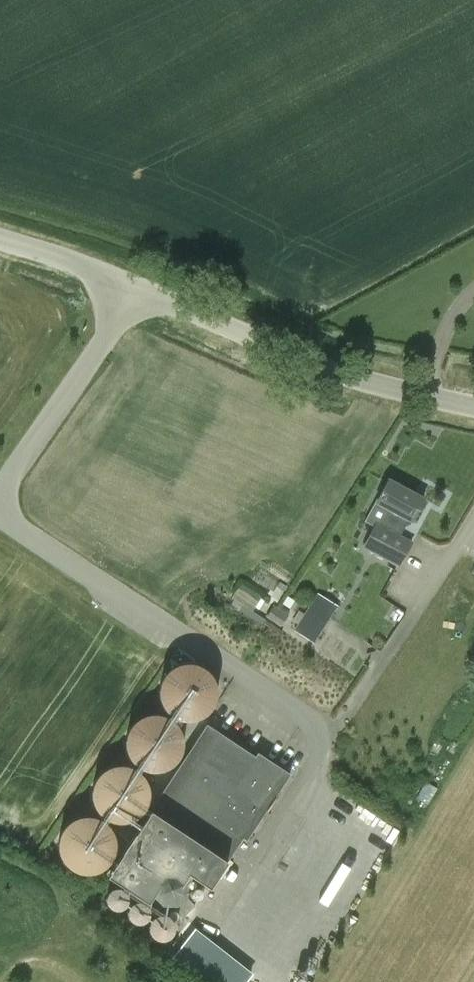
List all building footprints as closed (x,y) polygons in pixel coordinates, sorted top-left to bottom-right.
[(376,504),(390,512),(382,527),(376,524),(362,549),(400,569),(413,543),(400,537),(408,522),(412,524),(425,501),(389,481),(376,504)] [(330,619),(310,606),(294,631),(314,645),(330,619)] [(160,685),(159,695),(160,704),(165,713),(172,719),(180,723),(190,724),(199,722),(207,717),(213,709),(216,700),(217,691),(214,682),(208,674),(200,669),(191,666),(181,666),(172,670),(165,677),(160,685)] [(180,733),(174,726),(166,720),(157,717),(147,718),(138,722),(131,728),(126,737),(125,746),(126,756),(131,764),(138,770),(146,774),(156,775),(165,773),(173,768),(179,761),(182,752),(183,742),(180,733)] [(185,884),(195,871),(174,858),(186,840),(226,866),(242,841),(245,843),(289,776),(256,754),(254,758),(204,726),(107,875),(149,902),(152,898),(161,907),(171,908),(181,919),(193,908),(185,898),(185,884)] [(146,784),(140,776),(132,771),(123,768),(113,769),(104,772),(97,779),(92,787),(90,797),(92,806),(97,815),(103,821),(112,825),(121,826),(131,824),(139,819),(145,811),(148,803),(148,793),(146,784)] [(114,835),(108,827),(100,822),(91,819),(81,820),(72,823),(64,830),(60,839),(58,848),(59,858),(64,866),(71,873),(80,877),(89,878),(99,875),(107,870),(113,863),(116,854),(116,844),(114,835)] [(369,824),(357,843),(380,858),(392,838),(369,824)] [(168,962),(194,981),(246,981),(188,936),(168,962)]
